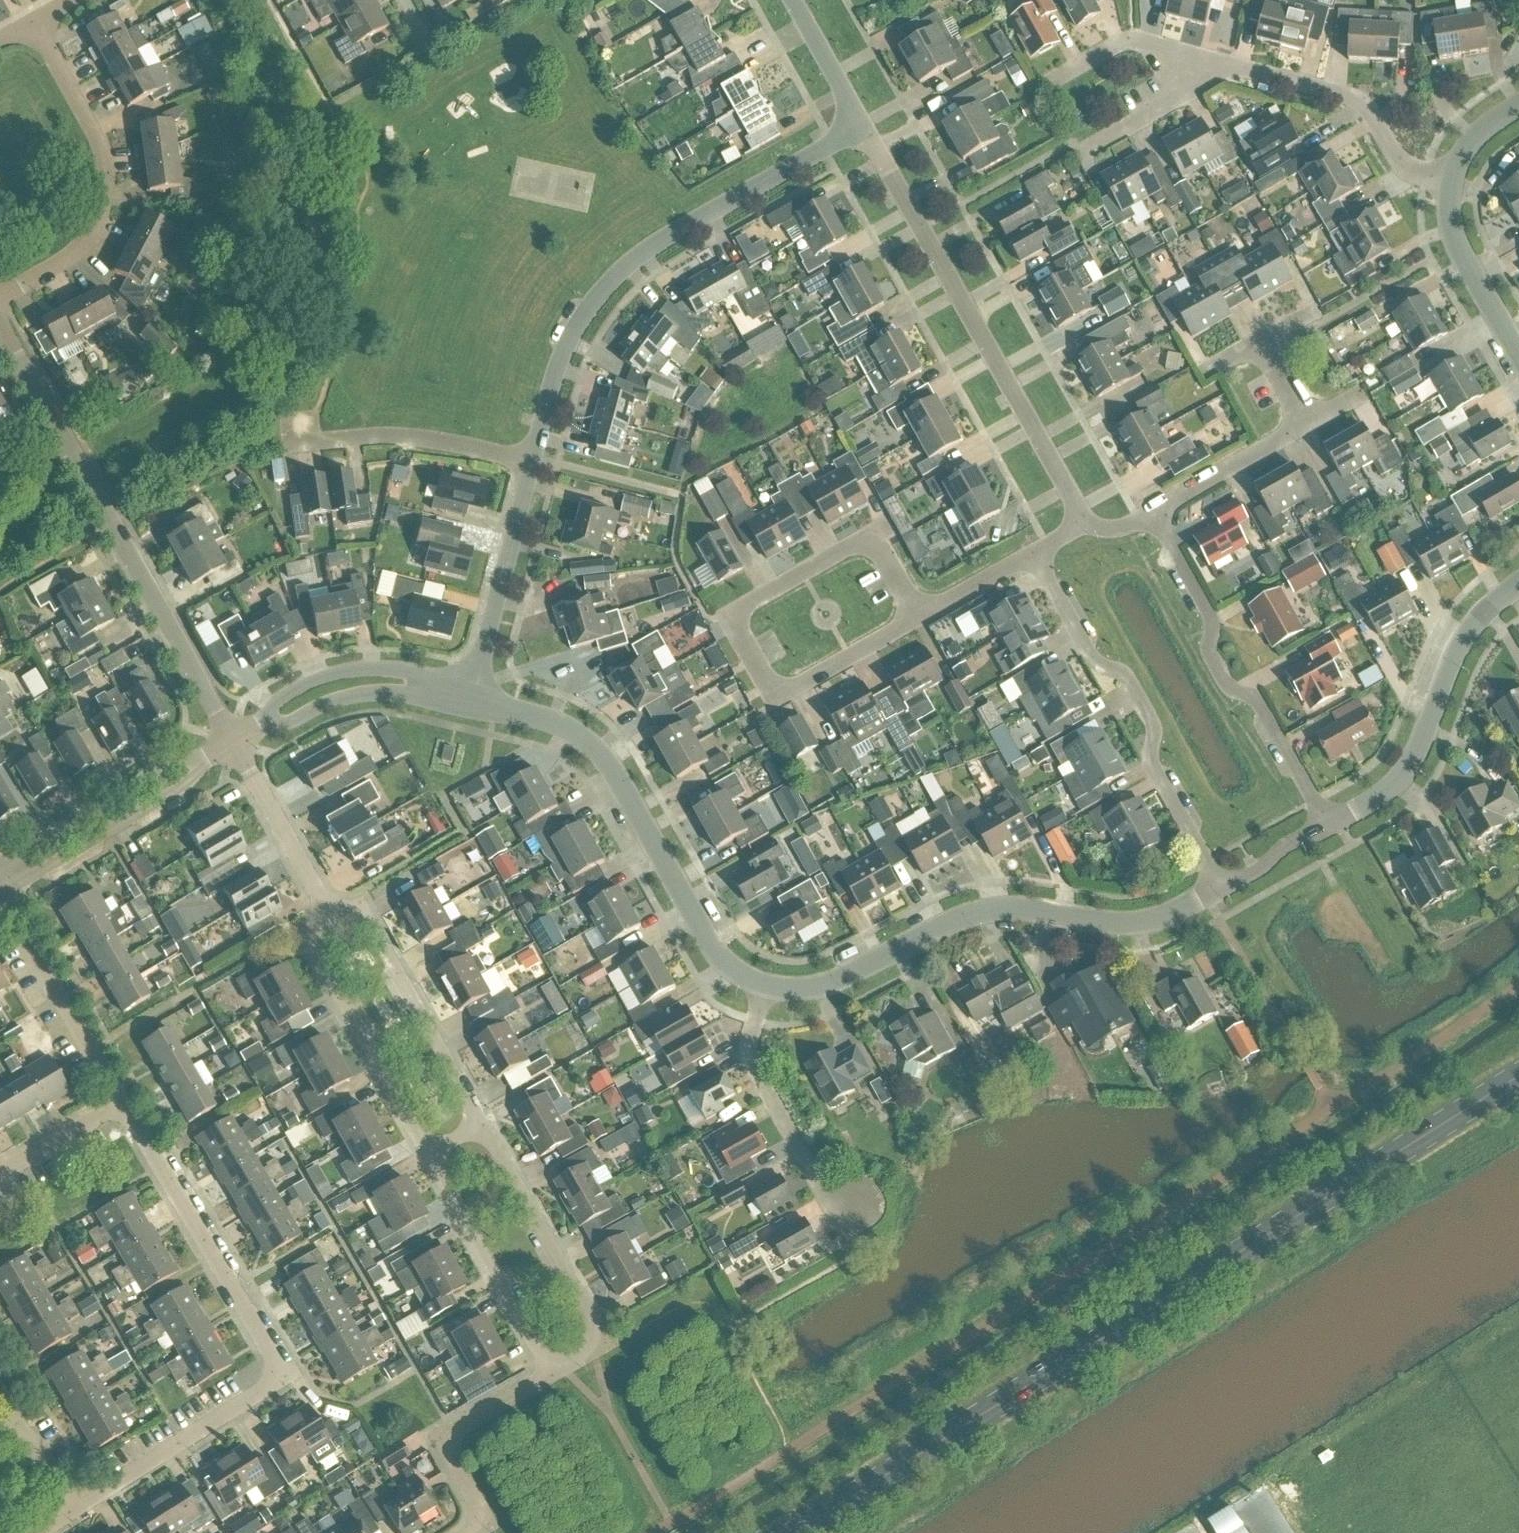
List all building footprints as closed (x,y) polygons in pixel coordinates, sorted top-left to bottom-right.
[(340,27),(376,7),(372,0),(338,0),(336,1),(335,0),(314,0),(309,3),(320,23),(334,16),(340,27)] [(443,11),(462,0),(437,0),(443,11)] [(497,9),(492,0),(487,0),(481,3),(487,15),(497,9)] [(1057,44),(1043,19),(1055,12),(1048,0),(1025,0),(1031,11),(1012,22),(1032,58),(1057,44)] [(1077,29),(1097,17),(1091,7),(1096,4),(1093,0),(1061,0),(1077,29)] [(1166,18),(1186,23),(1192,0),(1171,0),(1166,18)] [(1186,23),(1207,28),(1214,0),(1192,0),(1186,23)] [(1292,0),(1255,0),(1249,22),(1261,25),(1257,42),(1281,48),(1293,0),(1292,0)] [(1293,0),(1281,48),(1305,54),(1310,38),(1322,41),(1330,11),(1334,12),(1336,0),(1309,0),(1308,4),(1293,0)] [(127,35),(116,15),(127,9),(123,2),(108,10),(112,17),(85,32),(95,49),(96,51),(127,35)] [(174,19),(188,12),(183,3),(169,10),(174,19)] [(713,36),(699,12),(697,13),(691,3),(683,7),(666,17),(672,28),(676,26),(680,33),(662,43),(663,44),(667,61),(665,62),(665,63),(713,36)] [(1464,57),(1489,53),(1486,37),(1498,35),(1495,14),(1490,15),(1488,5),(1471,7),(1473,19),(1458,22),(1464,57)] [(388,29),(376,7),(340,27),(346,39),(333,46),(345,67),(366,55),(360,44),(388,29)] [(160,26),(174,19),(169,10),(155,17),(160,26)] [(1374,63),(1376,27),(1362,26),(1363,13),(1339,12),(1337,44),(1350,45),(1349,62),(1374,63)] [(1464,57),(1458,22),(1443,24),(1441,12),(1421,16),(1423,48),(1437,45),(1440,61),(1464,57)] [(926,35),(900,49),(911,67),(947,47),(954,43),(944,26),(938,14),(920,24),(926,35)] [(1377,14),(1376,27),(1374,63),(1399,65),(1400,48),(1412,49),(1415,16),(1377,14)] [(186,50),(212,37),(203,19),(177,32),(186,50)] [(127,35),(96,51),(95,49),(88,53),(94,64),(101,60),(107,70),(147,48),(137,29),(127,35)] [(301,48),(311,42),(307,34),(296,40),(301,48)] [(600,52),(613,45),(606,34),(594,41),(600,52)] [(726,60),(713,36),(665,63),(666,64),(668,62),(681,76),(689,71),(694,93),(730,72),(741,66),(735,55),(726,60)] [(211,84),(228,75),(212,43),(195,51),(211,84)] [(1003,61),(1014,55),(1009,45),(998,51),(1003,61)] [(158,66),(159,66),(149,47),(147,48),(107,70),(113,81),(105,86),(111,97),(119,92),(118,89),(158,66)] [(951,55),(947,47),(911,67),(921,86),(946,71),(953,83),(974,72),(962,49),(951,55)] [(1012,79),(1022,74),(1015,62),(1005,68),(1012,79)] [(165,89),(169,86),(158,66),(118,89),(119,92),(129,109),(150,97),(154,104),(169,96),(165,89)] [(764,99),(750,75),(747,76),(741,66),(730,72),(717,80),(723,91),(727,89),(731,96),(713,106),(713,108),(718,124),(715,125),(716,126),(764,99)] [(998,117),(989,101),(996,97),(987,82),(953,101),(962,115),(944,126),(953,143),(989,122),(998,117)] [(667,90),(673,101),(685,95),(676,85),(667,90)] [(777,124),(764,99),(716,126),(716,127),(719,126),(730,138),(731,139),(745,131),(749,138),(746,140),(752,152),(781,136),(775,125),(777,124)] [(1039,99),(1028,105),(1033,115),(1044,109),(1039,99)] [(1226,107),(1215,113),(1220,123),(1231,117),(1226,107)] [(139,128),(142,147),(142,150),(177,146),(174,124),(180,121),(175,111),(160,118),(161,125),(139,128)] [(1248,158),(1260,179),(1290,161),(1284,150),(1298,142),(1284,119),(1275,124),(1270,116),(1255,124),(1260,133),(1241,144),(1249,157),(1248,158)] [(989,122),(953,143),(964,162),(1012,136),(1008,129),(1002,127),(994,131),(989,122)] [(1212,140),(1202,122),(1183,133),(1203,168),(1222,157),(1227,167),(1238,160),(1223,134),(1212,140)] [(235,147),(247,146),(245,129),(223,130),(225,147),(235,147)] [(1184,179),(1203,168),(1183,133),(1164,144),(1184,179)] [(180,168),(177,146),(142,150),(142,147),(134,148),(135,161),(144,160),(145,172),(180,168)] [(235,155),(247,155),(247,146),(235,147),(235,155)] [(682,164),(693,158),(687,147),(676,152),(682,164)] [(720,155),(724,164),(738,157),(734,148),(720,155)] [(1141,156),(1122,167),(1142,203),(1153,196),(1158,206),(1166,201),(1172,210),(1183,204),(1155,155),(1144,162),(1141,156)] [(1300,175),(1311,194),(1342,174),(1332,156),(1310,168),(1304,158),(1282,170),(1288,181),(1300,175)] [(1131,209),(1142,203),(1122,167),(1103,178),(1113,196),(1101,202),(1117,230),(1137,218),(1131,209)] [(183,189),(180,168),(145,172),(149,194),(170,191),(171,199),(188,201),(190,190),(183,189)] [(1074,181),(1081,177),(1076,168),(1069,172),(1074,181)] [(1342,174),(1311,194),(1317,204),(1313,206),(1318,215),(1324,226),(1346,213),(1340,202),(1362,189),(1351,169),(1342,174)] [(1041,223),(1061,212),(1049,190),(1055,187),(1048,173),(1025,186),(1032,199),(996,219),(1009,242),(1041,223)] [(1502,190),(1506,196),(1504,197),(1512,211),(1518,207),(1518,180),(1502,190)] [(1186,182),(1174,189),(1190,217),(1202,211),(1186,182)] [(1229,208),(1250,196),(1243,184),(1222,196),(1229,208)] [(202,190),(199,209),(229,212),(230,197),(223,196),(224,194),(220,193),(220,192),(202,190)] [(794,246),(805,239),(837,221),(826,202),(808,212),(801,199),(766,219),(773,232),(783,227),(794,246)] [(1346,213),(1324,226),(1341,255),(1378,235),(1386,230),(1375,210),(1352,224),(1346,213)] [(1262,236),(1273,229),(1265,215),(1254,221),(1262,236)] [(182,234),(184,222),(168,219),(164,226),(145,216),(136,233),(134,235),(165,252),(175,232),(182,234)] [(848,240),(837,221),(805,239),(811,250),(800,257),(804,265),(803,265),(809,276),(830,265),(824,254),(848,240)] [(1079,244),(1069,225),(1049,237),(1041,223),(1009,242),(1021,264),(1047,249),(1053,258),(1079,244)] [(1289,244),(1297,239),(1290,227),(1282,232),(1289,244)] [(154,272),(165,252),(134,235),(136,233),(128,229),(122,240),(130,244),(124,255),(154,272)] [(1206,243),(1216,237),(1211,229),(1202,235),(1206,243)] [(1162,235),(1168,245),(1177,239),(1172,230),(1162,235)] [(750,243),(751,242),(744,231),(733,238),(739,249),(750,243)] [(1292,259),(1292,258),(1278,232),(1259,242),(1264,252),(1253,258),(1273,293),(1293,282),(1280,260),(1289,254),(1292,259)] [(1341,255),(1333,259),(1351,290),(1373,277),(1367,266),(1389,254),(1378,235),(1341,255)] [(1093,248),(1099,245),(1096,239),(1090,243),(1093,248)] [(1298,260),(1308,254),(1302,242),(1291,248),(1298,260)] [(1138,262),(1149,256),(1142,244),(1131,250),(1138,262)] [(1113,250),(1120,262),(1128,258),(1121,245),(1113,250)] [(1048,311),(1081,292),(1082,293),(1094,286),(1085,269),(1095,264),(1086,248),(1054,266),(1061,278),(1037,292),(1048,311)] [(1235,248),(1214,260),(1217,266),(1232,292),(1233,292),(1243,286),(1254,304),(1273,293),(1253,258),(1244,263),(1235,248)] [(154,272),(124,255),(113,275),(126,281),(119,294),(140,315),(150,295),(155,298),(164,278),(154,272)] [(1203,286),(1192,292),(1212,327),(1232,317),(1221,298),(1232,292),(1217,266),(1214,260),(1195,271),(1198,276),(1203,286)] [(1145,275),(1153,271),(1147,261),(1139,266),(1145,275)] [(747,308),(765,298),(745,263),(727,274),(722,265),(706,274),(722,304),(739,294),(747,308)] [(863,268),(836,283),(828,270),(802,285),(810,299),(820,293),(825,301),(837,294),(842,304),(843,305),(874,287),(863,268)] [(708,312),(722,304),(706,274),(690,284),(695,293),(686,298),(688,301),(675,308),(693,331),(698,337),(716,326),(708,312)] [(769,301),(779,295),(774,284),(763,290),(769,301)] [(843,305),(842,304),(830,311),(838,325),(828,330),(839,350),(874,330),(867,317),(885,307),(874,287),(843,305)] [(1121,289),(1099,301),(1110,319),(1131,307),(1121,289)] [(1212,327),(1192,292),(1182,298),(1176,289),(1156,300),(1171,326),(1172,326),(1170,322),(1180,316),(1193,338),(1212,327)] [(99,290),(83,300),(80,302),(96,331),(109,324),(114,329),(120,325),(128,317),(117,305),(110,309),(99,290)] [(1082,293),(1081,292),(1048,311),(1059,331),(1092,312),(1082,293)] [(77,342),(96,331),(80,302),(83,300),(78,293),(67,299),(71,307),(61,313),(77,342)] [(1393,316),(1404,335),(1437,316),(1425,297),(1393,316)] [(770,309),(764,298),(748,307),(754,318),(770,309)] [(681,346),(693,331),(675,308),(669,303),(653,325),(645,319),(633,334),(660,354),(672,339),(681,346)] [(1373,312),(1356,322),(1363,334),(1380,324),(1373,312)] [(58,354),(77,342),(61,313),(41,324),(56,350),(49,354),(57,369),(64,365),(58,354)] [(1416,354),(1448,335),(1437,316),(1404,335),(1416,354)] [(1121,362),(1115,352),(1131,343),(1126,334),(1131,331),(1124,319),(1085,341),(1092,353),(1076,362),(1087,381),(1121,362)] [(173,353),(144,332),(135,345),(164,366),(173,353)] [(868,378),(911,354),(900,334),(883,344),(876,332),(840,352),(848,365),(858,359),(868,378)] [(660,355),(660,354),(633,334),(622,348),(630,355),(624,363),(643,377),(648,370),(661,375),(670,363),(660,355)] [(748,345),(752,355),(784,344),(780,334),(748,345)] [(1329,352),(1336,348),(1329,336),(1321,340),(1329,352)] [(809,364),(821,357),(815,347),(803,354),(809,364)] [(730,378),(755,364),(748,352),(723,367),(730,378)] [(911,354),(868,378),(879,397),(873,400),(880,414),(911,397),(903,383),(922,373),(911,354)] [(1383,372),(1390,385),(1414,370),(1407,358),(1383,372)] [(1429,378),(1440,397),(1473,378),(1462,359),(1429,378)] [(1143,375),(1138,366),(1127,373),(1121,362),(1087,381),(1098,400),(1143,375)] [(1346,387),(1356,381),(1349,369),(1340,375),(1346,387)] [(1414,370),(1390,385),(1389,386),(1396,398),(1422,384),(1414,370)] [(697,382),(713,392),(720,381),(704,371),(697,382)] [(652,378),(647,392),(651,393),(673,402),(679,388),(652,378)] [(1484,397),(1473,378),(1440,397),(1451,415),(1451,416),(1452,416),(1484,397)] [(818,389),(825,401),(844,390),(837,379),(818,389)] [(629,428),(636,402),(647,405),(651,393),(647,392),(617,380),(611,404),(601,401),(596,419),(629,428)] [(116,381),(103,387),(108,398),(120,392),(116,381)] [(697,384),(683,405),(698,414),(711,394),(697,384)] [(1157,387),(1133,400),(1140,413),(1164,400),(1157,387)] [(79,413),(92,405),(83,391),(71,399),(79,413)] [(910,425),(918,439),(949,422),(937,400),(915,413),(909,403),(888,415),(897,432),(910,425)] [(1206,427),(1218,420),(1211,408),(1200,415),(1206,427)] [(1160,432),(1149,412),(1116,431),(1127,450),(1160,432)] [(1441,422),(1451,416),(1451,415),(1441,421),(1440,419),(1415,434),(1424,448),(1447,435),(1449,434),(1441,422)] [(621,455),(629,428),(596,419),(591,437),(601,440),(598,450),(605,451),(602,462),(630,469),(633,458),(621,455)] [(962,444),(949,422),(918,439),(930,461),(918,468),(923,478),(945,466),(939,456),(962,444)] [(1511,444),(1499,423),(1476,436),(1468,423),(1449,434),(1447,435),(1467,469),(1481,461),(1511,444)] [(806,439),(815,434),(809,424),(801,429),(806,439)] [(1374,445),(1364,427),(1344,438),(1362,470),(1373,463),(1381,478),(1404,466),(1388,437),(1374,445)] [(1170,450),(1160,432),(1127,450),(1137,470),(1162,456),(1170,469),(1197,453),(1189,439),(1170,450)] [(4,438),(0,440),(0,456),(11,450),(4,438)] [(1351,476),(1362,470),(1344,438),(1325,449),(1339,473),(1327,480),(1342,508),(1355,501),(1350,492),(1358,487),(1351,476)] [(1438,461),(1451,453),(1444,440),(1430,447),(1438,461)] [(687,459),(690,447),(678,444),(676,450),(680,457),(687,459)] [(876,444),(856,456),(862,468),(883,456),(876,444)] [(1413,464),(1422,459),(1418,452),(1409,457),(1413,464)] [(834,465),(839,474),(828,480),(848,516),(868,505),(857,486),(868,481),(853,454),(834,465)] [(1300,477),(1294,466),(1275,477),(1292,509),(1303,502),(1310,514),(1314,511),(1318,518),(1334,508),(1312,470),(1300,477)] [(393,468),(390,480),(405,484),(408,472),(393,468)] [(949,496),(957,509),(989,491),(977,470),(954,482),(949,472),(927,485),(937,503),(949,496)] [(351,473),(325,477),(331,514),(344,512),(346,528),(372,524),(368,497),(354,499),(351,473)] [(482,510),(488,486),(440,474),(431,511),(455,517),(458,504),(482,510)] [(243,494),(251,485),(241,476),(233,485),(243,494)] [(848,516),(828,480),(818,486),(812,476),(804,481),(801,476),(789,482),(809,517),(820,511),(829,526),(848,516)] [(331,514),(325,477),(300,481),(304,507),(290,509),(295,541),(309,538),(306,517),(331,514)] [(1281,515),(1292,509),(1275,477),(1255,488),(1265,506),(1254,512),(1272,543),(1285,536),(1282,530),(1288,526),(1281,515)] [(1477,485),(1451,500),(1456,508),(1462,520),(1483,508),(1491,521),(1518,505),(1518,484),(1515,477),(1483,495),(1477,485)] [(695,488),(702,500),(715,492),(708,480),(695,488)] [(758,543),(768,561),(787,550),(768,515),(759,520),(753,511),(750,513),(731,480),(717,489),(735,521),(733,522),(745,544),(755,538),(758,543)] [(798,524),(809,517),(789,482),(778,489),(781,495),(772,500),(777,510),(768,515),(787,550),(807,539),(798,524)] [(883,504),(897,496),(889,482),(875,490),(883,504)] [(1001,513),(989,491),(957,509),(965,523),(952,530),(964,552),(986,539),(979,526),(1001,513)] [(715,524),(729,516),(715,492),(702,500),(715,524)] [(621,514),(649,521),(653,504),(626,497),(621,514)] [(1376,512),(1383,508),(1377,497),(1370,501),(1376,512)] [(890,520),(905,512),(897,498),(883,506),(890,520)] [(1221,526),(1196,540),(1211,565),(1247,545),(1236,526),(1247,520),(1238,502),(1215,515),(1221,526)] [(1360,521),(1374,514),(1367,502),(1354,509),(1360,521)] [(673,517),(675,506),(658,503),(656,514),(673,517)] [(203,504),(180,518),(187,530),(166,541),(179,564),(212,545),(204,530),(214,524),(210,517),(203,504)] [(630,528),(633,518),(584,506),(578,527),(604,534),(614,537),(617,524),(630,528)] [(395,525),(398,510),(388,507),(384,522),(395,525)] [(1443,531),(1432,537),(1451,570),(1470,559),(1457,535),(1467,529),(1462,520),(1456,508),(1436,519),(1443,531)] [(465,580),(472,550),(457,547),(460,532),(448,529),(422,522),(416,549),(428,553),(424,570),(465,580)] [(601,546),(604,534),(578,527),(569,524),(563,546),(612,559),(614,550),(601,546)] [(1403,528),(1389,535),(1405,563),(1417,556),(1431,581),(1451,570),(1432,537),(1413,547),(1403,528)] [(910,554),(924,545),(917,532),(916,533),(903,540),(902,541),(910,554)] [(719,584),(744,570),(723,534),(699,548),(719,584)] [(212,545),(179,564),(192,587),(212,575),(219,587),(243,574),(231,554),(220,560),(212,545)] [(1406,569),(1392,545),(1376,554),(1390,578),(1406,569)] [(294,559),(307,557),(305,547),(292,549),(294,559)] [(1333,572),(1350,562),(1342,547),(1325,557),(1333,572)] [(343,566),(345,556),(324,554),(323,564),(343,566)] [(1268,581),(1281,573),(1271,555),(1258,562),(1268,581)] [(1294,596),(1326,578),(1314,556),(1282,574),(1294,596)] [(603,562),(582,564),(584,578),(605,575),(617,574),(616,562),(604,563),(603,562)] [(287,585),(298,582),(295,566),(284,568),(287,585)] [(354,601),(366,599),(362,575),(349,578),(353,596),(331,600),(338,635),(360,630),(354,601)] [(1398,626),(1380,593),(1364,601),(1349,575),(1334,584),(1352,615),(1363,609),(1379,637),(1398,626)] [(611,576),(584,579),(586,592),(612,590),(611,576)] [(661,600),(680,594),(675,579),(656,585),(661,600)] [(390,600),(411,605),(405,630),(426,635),(426,634),(449,639),(457,610),(434,605),(434,603),(421,600),(424,588),(395,581),(390,600)] [(62,610),(68,621),(103,602),(92,582),(89,583),(88,583),(70,593),(64,583),(34,600),(40,611),(49,606),(54,615),(62,610)] [(1418,615),(1399,582),(1380,593),(1398,626),(1418,615)] [(338,635),(331,600),(310,604),(306,586),(294,589),(299,612),(311,610),(316,639),(338,635)] [(1274,648),(1302,632),(1280,593),(1252,608),(1274,648)] [(251,620),(256,628),(273,659),(293,648),(278,622),(289,616),(277,595),(266,602),(270,609),(251,620)] [(561,631),(571,629),(597,619),(593,608),(606,604),(603,595),(555,610),(561,631)] [(675,611),(690,607),(687,595),(672,600),(675,611)] [(995,625),(1002,638),(1037,618),(1025,597),(1003,610),(997,600),(1002,598),(1001,597),(970,614),(981,633),(995,625)] [(114,622),(103,602),(68,621),(75,632),(61,640),(72,659),(99,645),(93,634),(111,624),(114,622)] [(597,619),(571,629),(577,649),(603,641),(606,653),(629,646),(619,613),(597,619)] [(693,641),(709,633),(698,614),(683,623),(693,641)] [(273,659),(256,628),(246,634),(237,618),(217,629),(229,650),(239,644),(254,670),(273,659)] [(1049,639),(1037,618),(1002,638),(1009,651),(995,658),(1006,677),(1036,660),(1036,659),(1032,661),(1026,652),(1049,639)] [(1343,645),(1357,637),(1351,626),(1336,634),(1343,645)] [(641,662),(609,679),(620,699),(629,694),(652,680),(677,666),(659,633),(633,648),(641,662)] [(1329,661),(1340,655),(1330,638),(1308,651),(1314,662),(1289,675),(1304,701),(1307,699),(1313,710),(1329,701),(1323,690),(1340,681),(1329,661)] [(217,670),(230,662),(218,642),(205,649),(217,670)] [(957,644),(949,649),(954,658),(963,654),(957,644)] [(722,657),(717,647),(705,653),(711,663),(722,657)] [(925,694),(945,682),(926,649),(906,660),(925,694)] [(107,676),(129,663),(122,651),(100,664),(107,676)] [(27,673),(32,662),(24,659),(19,669),(27,673)] [(931,704),(925,694),(906,660),(886,671),(895,688),(884,694),(910,739),(921,732),(912,715),(931,704)] [(63,672),(69,682),(89,670),(84,661),(63,672)] [(966,665),(954,671),(962,685),(973,678),(966,665)] [(1039,665),(1013,680),(1023,698),(1021,700),(1028,713),(1075,686),(1063,665),(1045,675),(1039,665)] [(696,700),(677,666),(652,680),(629,694),(640,713),(665,699),(673,713),(696,700)] [(1362,688),(1380,679),(1374,667),(1356,676),(1362,688)] [(146,727),(167,715),(148,683),(140,670),(129,676),(137,690),(127,695),(146,727)] [(32,671),(17,679),(29,700),(43,692),(32,671)] [(71,698),(84,691),(77,680),(65,687),(71,698)] [(728,698),(738,692),(733,683),(722,689),(728,698)] [(914,746),(910,739),(884,694),(873,700),(864,683),(844,695),(870,740),(888,730),(901,753),(914,746)] [(945,690),(959,717),(973,709),(959,683),(945,690)] [(11,706),(6,697),(10,695),(3,684),(0,686),(0,713),(11,706)] [(1087,707),(1075,686),(1028,713),(1035,724),(1037,723),(1048,743),(1075,728),(1069,717),(1087,707)] [(111,756),(132,743),(117,718),(127,712),(115,691),(105,697),(104,695),(95,701),(104,716),(92,723),(111,756)] [(870,740),(844,695),(824,706),(845,742),(833,749),(845,770),(849,777),(861,769),(851,751),(870,740)] [(1511,699),(1512,701),(1500,707),(1501,708),(1498,709),(1505,722),(1508,721),(1518,740),(1518,695),(1511,699)] [(1361,738),(1375,730),(1359,702),(1333,716),(1341,730),(1321,741),(1319,737),(1318,737),(1332,762),(1349,752),(1345,746),(1351,743),(1354,744),(1360,740),(1361,738)] [(975,710),(986,732),(1000,725),(989,703),(975,710)] [(656,743),(667,762),(698,744),(692,733),(701,728),(697,720),(703,716),(697,705),(676,717),(682,728),(656,743)] [(73,778),(94,766),(78,738),(88,732),(75,711),(54,723),(64,740),(54,746),(73,778)] [(833,776),(845,770),(833,749),(822,755),(801,719),(780,731),(797,761),(818,749),(833,776)] [(388,725),(374,733),(388,760),(403,753),(388,725)] [(1078,774),(1114,754),(1102,733),(1083,743),(1077,733),(1051,748),(1063,768),(1072,763),(1078,774)] [(35,800),(56,788),(41,763),(52,757),(39,736),(28,743),(36,756),(16,768),(35,800)] [(709,763),(698,744),(667,762),(678,781),(704,767),(710,777),(731,765),(724,754),(709,763)] [(1000,752),(1009,768),(1023,760),(1014,744),(1000,752)] [(345,790),(377,772),(369,758),(348,770),(335,748),(300,767),(314,792),(338,778),(345,790)] [(452,764),(456,750),(446,748),(442,762),(452,764)] [(1043,750),(1033,755),(1038,764),(1048,759),(1043,750)] [(950,770),(962,765),(957,752),(945,758),(950,770)] [(1125,775),(1114,754),(1064,782),(1082,813),(1113,796),(1107,785),(1125,775)] [(503,815),(517,807),(548,790),(537,771),(524,778),(516,764),(492,778),(502,797),(495,801),(503,815)] [(695,812),(706,831),(737,814),(732,804),(748,796),(736,775),(715,787),(721,797),(695,812)] [(927,791),(938,785),(933,776),(920,780),(927,791)] [(1033,838),(1024,822),(1034,816),(1012,778),(1002,784),(1007,793),(999,798),(1004,807),(993,814),(1013,849),(1033,838)] [(18,811),(0,780),(0,821),(18,811)] [(477,796),(486,791),(480,780),(471,784),(477,796)] [(337,844),(340,842),(370,826),(362,811),(379,801),(369,783),(341,798),(347,810),(324,822),(337,844)] [(1518,810),(1518,805),(1508,785),(1489,795),(1484,788),(1456,803),(1478,841),(1505,826),(1502,820),(1518,810)] [(788,804),(800,798),(793,786),(782,793),(788,804)] [(844,806),(858,798),(851,786),(837,794),(844,806)] [(559,809),(548,790),(518,807),(526,822),(515,828),(524,844),(525,843),(552,828),(546,816),(559,809)] [(881,826),(894,819),(882,798),(869,805),(881,826)] [(994,860),(1013,849),(993,814),(984,819),(979,809),(969,815),(960,798),(949,804),(960,824),(973,848),(984,842),(994,860)] [(923,830),(943,865),(963,854),(949,830),(960,824),(949,804),(946,799),(935,806),(938,812),(929,818),(933,825),(923,830)] [(1117,842),(1152,822),(1140,801),(1122,811),(1116,801),(1089,816),(1101,836),(1111,831),(1117,842)] [(199,851),(234,830),(222,810),(187,831),(199,851)] [(743,825),(737,814),(706,831),(717,851),(743,836),(749,847),(770,835),(759,816),(743,825)] [(808,840),(824,831),(816,818),(801,826),(808,840)] [(432,827),(437,837),(446,832),(441,822),(432,827)] [(1146,853),(1164,843),(1152,822),(1117,842),(1124,855),(1120,857),(1118,860),(1117,865),(1125,879),(1152,864),(1146,853)] [(373,824),(370,826),(340,842),(353,864),(375,851),(382,863),(409,847),(399,828),(381,838),(373,824)] [(555,866),(594,843),(584,825),(563,836),(557,825),(552,828),(525,843),(533,859),(543,853),(546,858),(555,866)] [(943,865),(923,830),(904,841),(897,827),(885,834),(887,838),(900,860),(911,854),(924,876),(943,865)] [(477,838),(490,862),(508,852),(495,829),(477,838)] [(246,850),(234,830),(199,851),(210,870),(196,878),(203,890),(239,868),(233,858),(246,850)] [(1065,842),(1058,831),(1046,837),(1053,849),(1065,842)] [(1431,906),(1457,892),(1457,891),(1456,892),(1443,869),(1456,862),(1438,831),(1417,842),(1429,862),(1402,877),(1421,910),(1431,905),(1431,906)] [(901,889),(888,867),(900,860),(887,838),(875,845),(881,854),(862,865),(881,900),(901,889)] [(606,863),(594,843),(555,866),(552,868),(561,884),(566,881),(574,896),(599,882),(593,871),(606,863)] [(735,882),(747,903),(788,880),(777,861),(784,857),(776,843),(752,856),(759,868),(735,882)] [(508,855),(494,863),(506,885),(520,877),(508,855)] [(143,856),(133,862),(145,883),(155,876),(143,856)] [(881,900),(862,865),(851,871),(845,861),(837,866),(835,862),(824,868),(841,899),(852,893),(862,911),(881,900)] [(809,878),(821,872),(815,862),(804,868),(809,878)] [(483,882),(493,876),(486,864),(476,870),(483,882)] [(424,889),(446,876),(440,865),(418,878),(424,889)] [(245,878),(239,868),(203,890),(209,899),(222,891),(234,912),(270,891),(258,871),(245,878)] [(160,884),(155,876),(145,883),(143,884),(147,892),(160,884)] [(822,892),(829,888),(823,876),(815,880),(822,892)] [(124,884),(134,901),(141,897),(131,880),(124,884)] [(790,909),(768,922),(780,943),(822,919),(816,907),(823,902),(811,882),(779,901),(784,899),(790,909)] [(400,907),(411,926),(443,909),(432,889),(400,907)] [(620,889),(586,908),(597,928),(631,909),(620,889)] [(269,918),(282,911),(270,891),(234,912),(252,942),(275,929),(269,918)] [(96,892),(78,902),(93,927),(104,921),(111,917),(110,916),(118,911),(111,899),(103,904),(96,892)] [(93,927),(78,902),(61,913),(76,938),(79,936),(78,936),(93,927)] [(133,907),(131,903),(119,910),(122,914),(133,907)] [(527,925),(539,919),(531,906),(519,912),(527,925)] [(454,928),(443,909),(411,926),(422,946),(454,928)] [(617,942),(642,928),(631,909),(597,928),(608,947),(595,954),(601,965),(624,953),(617,942)] [(93,927),(78,936),(79,936),(90,956),(115,940),(114,939),(123,934),(116,924),(124,919),(119,911),(118,911),(110,916),(111,917),(104,921),(93,927)] [(148,936),(158,930),(151,918),(141,923),(148,936)] [(530,929),(544,955),(565,943),(551,918),(530,929)] [(450,935),(456,946),(478,933),(472,923),(450,935)] [(178,944),(188,938),(181,927),(171,933),(178,944)] [(491,928),(481,933),(485,941),(496,936),(491,928)] [(484,944),(478,933),(456,946),(462,956),(484,944)] [(177,946),(191,971),(202,964),(188,939),(177,946)] [(127,960),(115,940),(90,956),(102,975),(127,960)] [(166,960),(178,952),(172,942),(160,949),(166,960)] [(526,972),(540,964),(533,951),(519,959),(526,972)] [(631,989),(665,970),(654,951),(621,970),(631,989)] [(477,957),(471,960),(470,957),(438,974),(449,994),(481,976),(487,973),(477,957)] [(139,980),(127,960),(102,975),(113,995),(139,980)] [(608,977),(601,965),(580,977),(586,989),(608,977)] [(259,995),(266,1007),(297,989),(285,967),(263,980),(257,970),(235,982),(247,1002),(259,995)] [(652,1003),(676,989),(665,970),(631,989),(642,1008),(630,1015),(636,1026),(658,1014),(652,1003)] [(1074,985),(1071,979),(1056,987),(1066,1005),(1053,1012),(1062,1030),(1072,1024),(1077,1032),(1080,1030),(1087,1043),(1110,1030),(1113,1035),(1117,1033),(1116,1032),(1131,1023),(1102,970),(1088,978),(1087,977),(1074,985)] [(961,995),(977,1023),(999,1011),(1010,1030),(1043,1012),(1026,982),(1012,990),(1002,972),(961,995)] [(158,991),(170,984),(165,974),(153,982),(158,991)] [(492,996),(481,976),(449,994),(460,1013),(492,996)] [(1179,1006),(1192,1028),(1217,1014),(1197,980),(1183,988),(1176,976),(1152,989),(1166,1014),(1179,1006)] [(151,1000),(139,980),(113,995),(125,1015),(151,1000)] [(287,1024),(309,1011),(297,989),(266,1007),(273,1019),(260,1026),(271,1046),(293,1034),(287,1024)] [(494,1013),(516,1001),(510,990),(488,1003),(494,1013)] [(559,1017),(571,1010),(564,998),(553,1004),(559,1017)] [(192,1018),(204,1011),(199,1001),(186,1008),(192,1018)] [(500,1024),(522,1011),(516,1001),(494,1013),(500,1024)] [(664,1052),(700,1032),(688,1010),(663,1024),(658,1014),(634,1028),(644,1046),(657,1039),(664,1052)] [(588,1031),(600,1025),(593,1013),(582,1020),(588,1031)] [(938,1061),(957,1050),(936,1013),(918,1024),(914,1017),(890,1030),(908,1061),(926,1067),(938,1060),(938,1061)] [(518,1044),(507,1024),(476,1042),(487,1061),(518,1044)] [(1056,1037),(1049,1024),(1031,1034),(1038,1047),(1056,1037)] [(1259,1055),(1242,1026),(1227,1034),(1243,1063),(1259,1055)] [(20,1028),(3,1038),(7,1044),(24,1034),(20,1028)] [(143,1045),(155,1066),(181,1050),(169,1030),(143,1045)] [(688,1068),(712,1054),(700,1032),(664,1052),(672,1066),(659,1073),(669,1091),(693,1078),(688,1068)] [(214,1055),(226,1048),(220,1038),(208,1045),(214,1055)] [(297,1040),(275,1053),(285,1071),(298,1064),(305,1077),(337,1059),(324,1038),(302,1050),(297,1040)] [(604,1061),(617,1054),(611,1043),(598,1050),(604,1061)] [(529,1063),(518,1044),(487,1061),(498,1081),(529,1063)] [(851,1082),(870,1072),(857,1049),(838,1059),(834,1052),(807,1067),(829,1106),(856,1091),(851,1082)] [(192,1070),(181,1050),(155,1066),(166,1085),(192,1070)] [(219,1068),(230,1061),(224,1051),(213,1058),(219,1068)] [(239,1055),(244,1064),(252,1060),(247,1051),(239,1055)] [(978,1064),(970,1051),(958,1058),(965,1071),(978,1064)] [(255,1082),(273,1072),(265,1056),(246,1066),(255,1082)] [(11,1075),(21,1070),(14,1058),(4,1063),(11,1075)] [(35,1090),(60,1076),(49,1058),(24,1073),(28,1079),(35,1090)] [(532,1081),(554,1069),(548,1058),(526,1070),(532,1081)] [(349,1081),(337,1059),(305,1077),(313,1091),(300,1098),(311,1116),(332,1104),(327,1094),(349,1081)] [(725,1077),(725,1078),(719,1067),(687,1085),(707,1121),(726,1110),(722,1104),(736,1096),(725,1077)] [(203,1090),(192,1070),(166,1085),(178,1105),(203,1090)] [(615,1085),(607,1071),(592,1079),(594,1082),(590,1085),(596,1096),(615,1085)] [(45,1108),(70,1093),(60,1076),(35,1090),(44,1105),(45,1108)] [(44,1105),(35,1090),(28,1079),(8,1091),(23,1117),(44,1105)] [(516,1113),(529,1136),(560,1119),(553,1105),(563,1100),(552,1079),(526,1093),(532,1104),(516,1113)] [(885,1090),(880,1081),(871,1086),(876,1095),(885,1090)] [(228,1107),(240,1099),(234,1089),(222,1097),(228,1107)] [(216,1110),(203,1090),(178,1105),(190,1125),(216,1110)] [(23,1117),(8,1091),(0,1096),(0,1122),(4,1129),(23,1117)] [(641,1127),(655,1120),(648,1107),(634,1115),(641,1127)] [(345,1147),(376,1129),(364,1108),(342,1120),(336,1110),(314,1122),(325,1140),(337,1133),(345,1147)] [(266,1125),(276,1120),(272,1112),(262,1117),(266,1125)] [(289,1131),(299,1126),(291,1113),(281,1119),(289,1131)] [(197,1138),(209,1158),(257,1130),(252,1121),(242,1127),(244,1129),(239,1132),(230,1118),(197,1138)] [(567,1132),(560,1119),(529,1136),(542,1159),(558,1150),(564,1160),(589,1146),(578,1126),(567,1132)] [(596,1143),(607,1136),(600,1122),(588,1129),(596,1143)] [(258,1130),(263,1138),(272,1132),(268,1124),(258,1130)] [(630,1147),(644,1139),(636,1124),(621,1132),(628,1144),(630,1147)] [(307,1138),(311,1135),(307,1127),(302,1129),(307,1138)] [(767,1151),(754,1127),(734,1138),(729,1127),(702,1142),(713,1161),(723,1155),(732,1170),(767,1151)] [(307,1138),(302,1129),(290,1135),(296,1145),(307,1139),(307,1138)] [(388,1151),(376,1129),(345,1147),(353,1161),(340,1168),(350,1185),(372,1173),(366,1163),(388,1151)] [(262,1139),(257,1130),(209,1158),(220,1178),(254,1158),(246,1145),(251,1142),(253,1144),(262,1139)] [(612,1139),(602,1144),(608,1155),(618,1149),(612,1139)] [(602,1170),(591,1149),(557,1169),(563,1179),(556,1183),(568,1206),(599,1189),(592,1175),(602,1170)] [(282,1167),(291,1161),(286,1153),(277,1159),(282,1167)] [(262,1172),(254,1158),(220,1178),(232,1198),(280,1169),(275,1160),(265,1166),(267,1169),(262,1172)] [(285,1178),(280,1169),(232,1198),(243,1217),(277,1197),(269,1184),(274,1181),(276,1184),(285,1178)] [(764,1215),(794,1199),(782,1178),(752,1194),(764,1215)] [(373,1197),(384,1216),(415,1199),(404,1180),(378,1194),(372,1184),(351,1197),(356,1207),(373,1197)] [(726,1209),(749,1197),(741,1184),(719,1196),(726,1209)] [(629,1216),(622,1205),(617,1196),(607,1202),(599,1189),(568,1206),(581,1229),(597,1220),(603,1231),(629,1216)] [(93,1244),(141,1215),(129,1195),(96,1215),(104,1229),(99,1231),(97,1229),(88,1235),(93,1244)] [(338,1217),(352,1209),(345,1196),(331,1204),(338,1217)] [(255,1237),(303,1208),(298,1200),(289,1205),(290,1208),(285,1211),(277,1197),(243,1217),(255,1237)] [(415,1199),(384,1216),(367,1226),(383,1255),(405,1243),(399,1233),(426,1218),(415,1199)] [(635,1212),(645,1207),(641,1199),(631,1204),(635,1212)] [(299,1223),(309,1217),(303,1208),(255,1237),(267,1257),(301,1237),(292,1223),(297,1220),(299,1223)] [(677,1235),(690,1227),(679,1209),(666,1217),(677,1235)] [(119,1254),(153,1235),(141,1215),(93,1244),(98,1252),(108,1247),(106,1244),(111,1241),(119,1254)] [(595,1253),(608,1276),(639,1259),(631,1244),(641,1238),(630,1219),(605,1234),(611,1244),(595,1253)] [(784,1261),(818,1242),(807,1221),(772,1240),(773,1241),(764,1245),(769,1254),(778,1249),(784,1261)] [(116,1283),(164,1254),(153,1235),(119,1254),(127,1268),(122,1271),(120,1268),(111,1274),(116,1283)] [(737,1262),(760,1249),(753,1236),(730,1249),(737,1262)] [(714,1257),(727,1249),(720,1237),(707,1244),(714,1257)] [(54,1266),(65,1260),(57,1247),(46,1253),(54,1266)] [(454,1268),(444,1249),(417,1264),(412,1254),(390,1266),(406,1296),(413,1292),(454,1268)] [(284,1286),(296,1307),(330,1287),(322,1274),(328,1270),(317,1251),(283,1271),(290,1283),(284,1286)] [(143,1294),(176,1274),(164,1254),(116,1283),(121,1292),(131,1286),(129,1283),(134,1280),(143,1294)] [(3,1297),(51,1268),(46,1260),(36,1265),(38,1268),(33,1271),(24,1257),(0,1271),(0,1292),(3,1297)] [(724,1273),(734,1267),(729,1257),(718,1263),(724,1273)] [(360,1264),(365,1272),(375,1267),(370,1258),(360,1264)] [(646,1271),(639,1259),(608,1276),(620,1299),(636,1290),(642,1301),(668,1286),(656,1266),(646,1271)] [(337,1279),(350,1271),(344,1261),(331,1268),(337,1279)] [(674,1283),(689,1275),(681,1261),(666,1269),(674,1283)] [(56,1277),(51,1268),(3,1297),(14,1317),(48,1297),(40,1283),(45,1280),(47,1283),(56,1277)] [(465,1288),(454,1268),(413,1292),(423,1310),(417,1314),(422,1324),(456,1306),(450,1296),(465,1288)] [(106,1303),(119,1296),(113,1286),(101,1293),(106,1303)] [(77,1307),(91,1299),(83,1287),(70,1295),(77,1307)] [(147,1335),(196,1308),(184,1287),(151,1307),(159,1321),(154,1324),(152,1322),(142,1327),(147,1335)] [(308,1326),(356,1297),(351,1289),(341,1294),(343,1297),(338,1300),(330,1287),(296,1307),(308,1326)] [(26,1336),(74,1308),(69,1299),(59,1304),(61,1307),(56,1310),(48,1297),(14,1317),(26,1336)] [(361,1306),(356,1297),(308,1326),(319,1346),(353,1326),(345,1312),(350,1309),(352,1312),(361,1306)] [(85,1321),(101,1311),(93,1298),(91,1299),(77,1307),(85,1321)] [(112,1320),(123,1313),(116,1303),(106,1309),(112,1320)] [(70,1322),(79,1316),(74,1308),(26,1336),(38,1356),(71,1336),(63,1323),(68,1320),(70,1322)] [(196,1308),(147,1335),(153,1345),(162,1339),(161,1337),(166,1334),(174,1347),(208,1327),(196,1308)] [(374,1328),(375,1329),(385,1323),(378,1311),(367,1317),(374,1328)] [(411,1315),(391,1326),(400,1341),(420,1330),(411,1315)] [(451,1324),(429,1336),(439,1355),(446,1351),(452,1361),(494,1338),(483,1319),(456,1334),(451,1324)] [(331,1365),(379,1337),(375,1329),(374,1328),(364,1334),(366,1336),(361,1339),(353,1326),(319,1346),(331,1365)] [(171,1375),(219,1347),(208,1327),(174,1347),(182,1360),(177,1363),(175,1361),(166,1367),(171,1375)] [(104,1345),(114,1340),(108,1329),(98,1335),(104,1345)] [(129,1345),(141,1338),(136,1329),(124,1336),(129,1345)] [(389,1331),(379,1337),(384,1345),(394,1340),(389,1331)] [(375,1351),(384,1345),(379,1337),(331,1365),(343,1385),(376,1365),(368,1352),(373,1349),(375,1351)] [(504,1357),(494,1338),(452,1361),(463,1380),(456,1384),(461,1394),(483,1382),(478,1372),(504,1357)] [(135,1356),(142,1351),(137,1342),(129,1346),(135,1356)] [(197,1387),(231,1367),(219,1347),(171,1375),(176,1384),(186,1379),(184,1376),(189,1373),(197,1387)] [(48,1373),(59,1393),(108,1364),(107,1363),(102,1355),(93,1361),(94,1363),(89,1366),(81,1353),(48,1373)] [(108,1364),(59,1393),(71,1412),(105,1392),(97,1379),(102,1376),(103,1379),(113,1373),(130,1362),(125,1353),(107,1363),(108,1364)] [(393,1365),(399,1376),(411,1369),(404,1359),(393,1365)] [(152,1386),(163,1380),(158,1371),(147,1377),(152,1386)] [(112,1406),(105,1392),(71,1412),(83,1432),(131,1403),(126,1395),(116,1400),(118,1403),(112,1406)] [(146,1411),(155,1406),(149,1395),(140,1400),(146,1411)] [(126,1418),(136,1412),(131,1403),(83,1432),(94,1452),(128,1432),(120,1418),(125,1415),(126,1418)] [(307,1407),(287,1420),(309,1454),(316,1466),(336,1453),(334,1451),(345,1444),(330,1421),(320,1428),(307,1407)] [(347,1437),(362,1427),(357,1419),(342,1429),(347,1437)] [(298,1461),(309,1454),(287,1420),(267,1432),(277,1449),(267,1455),(287,1487),(307,1474),(298,1461)] [(400,1442),(376,1457),(385,1473),(409,1458),(400,1442)] [(243,1447),(223,1460),(245,1494),(255,1488),(264,1501),(284,1489),(264,1457),(254,1464),(243,1447)] [(235,1501),(245,1494),(223,1460),(203,1473),(214,1489),(203,1496),(221,1523),(241,1510),(235,1501)] [(396,1489),(401,1498),(402,1498),(416,1521),(417,1520),(435,1509),(409,1467),(401,1472),(407,1482),(396,1489)] [(329,1488),(346,1477),(341,1469),(323,1479),(329,1488)] [(215,1521),(199,1496),(189,1503),(180,1488),(158,1501),(177,1532),(189,1524),(194,1532),(195,1532),(215,1521)] [(417,1520),(416,1521),(402,1498),(401,1498),(383,1509),(372,1491),(361,1498),(378,1525),(388,1518),(398,1532),(415,1532),(422,1529),(417,1520)] [(291,1512),(299,1507),(292,1497),(285,1502),(291,1512)] [(378,1532),(358,1500),(347,1507),(353,1515),(345,1520),(351,1529),(346,1532),(377,1532),(378,1532)] [(177,1532),(158,1501),(136,1515),(145,1530),(141,1532),(175,1532),(177,1532)] [(266,1527),(274,1522),(266,1510),(258,1515),(266,1527)] [(231,1528),(234,1532),(254,1532),(261,1529),(252,1515),(231,1528)] [(279,1532),(288,1527),(283,1518),(274,1523),(279,1532)] [(318,1524),(311,1528),(306,1520),(295,1528),(298,1532),(324,1532),(318,1524)]
